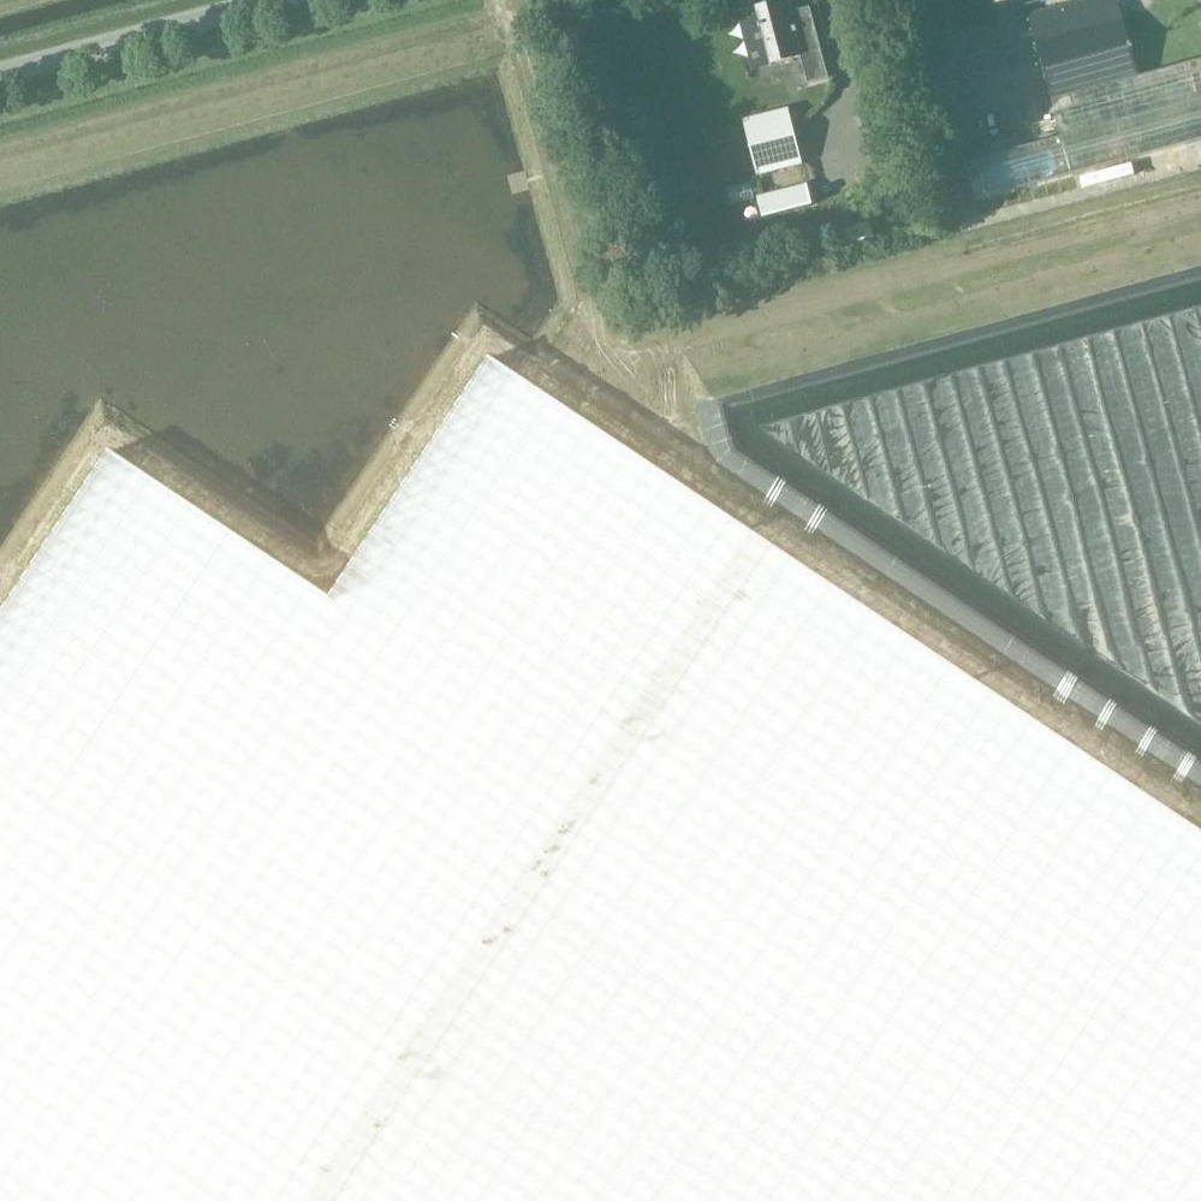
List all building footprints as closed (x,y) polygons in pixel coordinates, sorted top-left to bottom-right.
[(754,8),(763,41),(755,43),(762,66),(798,56),(806,83),(827,77),(807,7),(788,12),(784,0),(781,0),(754,8)] [(1027,15),(1049,97),(1136,73),(1122,19),(1117,0),(1080,0),(1057,7),(1027,15)] [(1137,76),(1136,73),(1049,97),(1060,136),(964,162),(975,201),(1200,140),(1200,59),(1137,76)] [(787,109),(742,120),(748,144),(755,172),(800,161),(787,109)] [(811,145),(826,143),(823,124),(807,127),(811,145)] [(806,184),(755,196),(760,216),(810,204),(806,184)] [(486,331),(471,335),(470,337),(425,400),(362,489),(354,501),(351,505),(351,509),(349,510),(348,509),(315,555),(100,425),(92,438),(91,439),(49,503),(0,576),(0,1200),(1200,1200),(1200,807),(486,331)]
